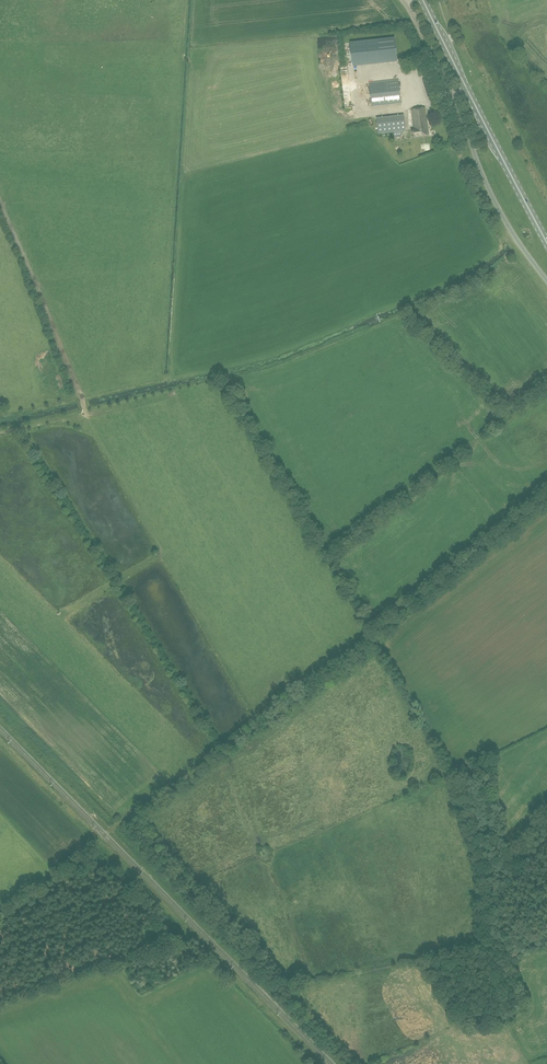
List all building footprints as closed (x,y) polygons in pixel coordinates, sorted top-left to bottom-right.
[(379,60),(397,58),(394,36),(377,38),(379,60)] [(372,106),(401,103),(399,80),(370,83),(372,106)] [(403,126),(401,105),(391,106),(393,127),(403,126)] [(428,135),(425,107),(411,109),(414,129),(411,130),(412,137),(428,135)]
